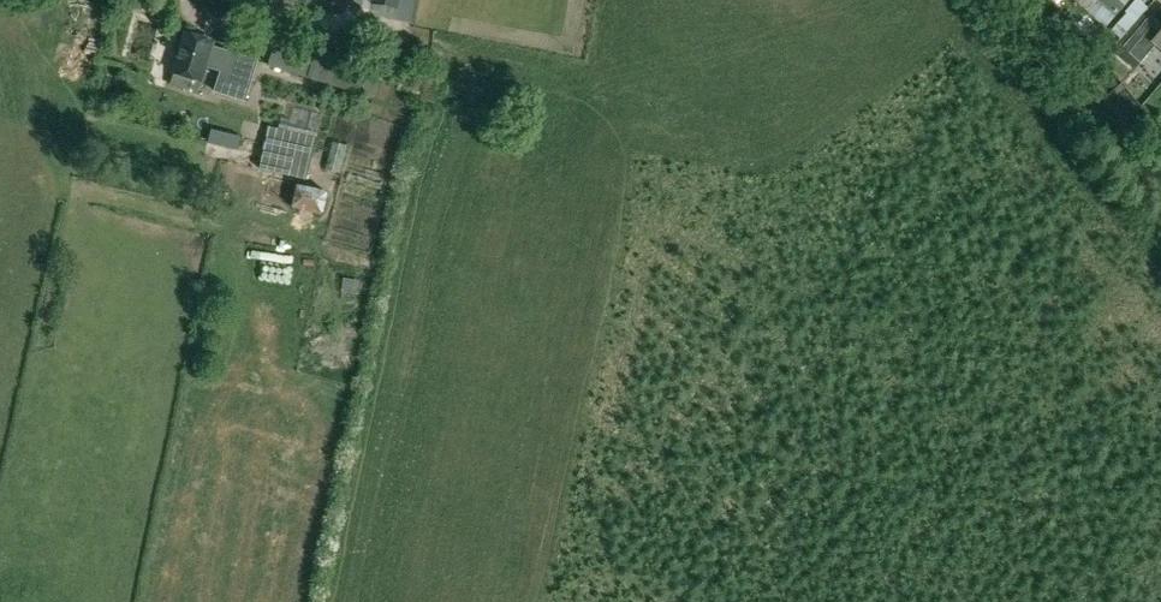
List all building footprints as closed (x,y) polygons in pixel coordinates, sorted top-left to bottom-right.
[(373,5),(396,9),(398,0),(374,0),(373,5)] [(1105,29),(1130,0),(1071,0),(1105,29)] [(1148,8),(1138,0),(1136,0),(1125,13),(1126,14),(1111,32),(1121,40),(1148,8)] [(1150,17),(1123,49),(1141,63),(1157,44),(1160,48),(1160,26),(1150,17)] [(201,81),(205,66),(221,71),(215,93),(245,102),(257,61),(212,48),(213,42),(186,34),(175,74),(201,81)] [(312,53),(275,41),(267,66),(304,78),(312,53)] [(318,50),(309,79),(373,98),(381,70),(318,50)] [(221,121),(217,140),(244,146),(248,127),(221,121)] [(269,127),(259,169),(307,181),(316,139),(269,127)] [(291,208),(320,215),(326,193),(297,185),(291,208)] [(300,256),(301,246),(272,243),(271,254),(300,256)]
